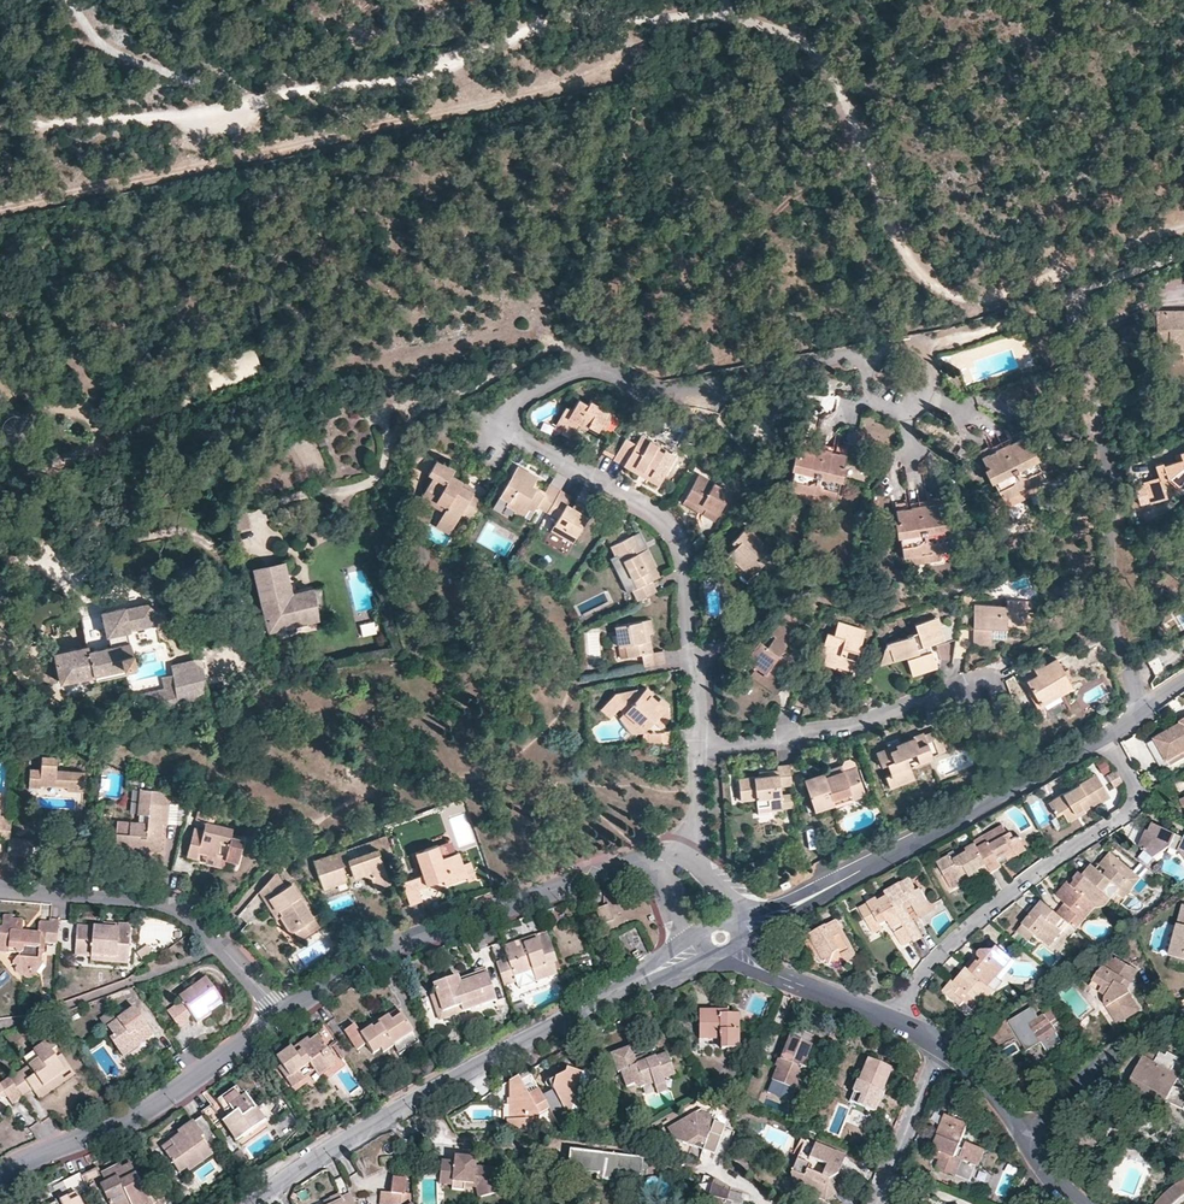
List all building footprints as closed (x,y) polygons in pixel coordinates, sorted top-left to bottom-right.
[(1157,310),(1157,329),(1170,329),(1170,339),(1170,344),(1183,344),(1183,310),(1157,310)] [(1157,339),(1170,339),(1170,329),(1157,329),(1157,339)] [(231,376),(220,379),(222,387),(263,377),(257,351),(227,358),(231,376)] [(602,426),(612,410),(592,399),(590,403),(580,398),(575,407),(568,403),(559,418),(576,428),(580,422),(582,419),(589,423),(588,426),(592,428),(599,432),(602,426)] [(616,412),(612,410),(602,426),(607,428),(616,412)] [(573,432),(576,428),(559,418),(557,422),(573,432)] [(604,450),(615,456),(624,439),(626,437),(615,431),(604,450)] [(1045,480),(1036,461),(1022,431),(1016,434),(1008,438),(1000,442),(993,445),(984,450),(980,452),(994,481),(1003,500),(1007,498),(1011,496),(1016,499),(1026,494),(1035,490),(1035,486),(1040,483),(1045,480)] [(659,482),(676,453),(642,434),(636,443),(626,437),(624,439),(615,456),(643,472),(659,482)] [(843,481),(850,450),(850,449),(849,448),(843,446),(836,445),(828,443),(819,441),(811,439),(804,438),(797,471),(792,490),(798,492),(803,493),(804,497),(814,500),(825,502),(827,500),(827,499),(828,499),(829,499),(833,500),(838,501),(843,481)] [(1176,462),(1162,466),(1161,464),(1154,466),(1158,477),(1142,483),(1145,493),(1148,503),(1166,498),(1160,481),(1166,480),(1178,490),(1183,484),(1183,452),(1179,454),(1181,460),(1176,462)] [(464,510),(475,516),(486,497),(475,491),(475,489),(469,485),(463,482),(465,479),(455,473),(458,467),(439,457),(431,471),(435,474),(428,487),(442,494),(441,497),(450,503),(447,508),(441,519),(455,527),(464,510)] [(538,503),(549,510),(561,489),(549,482),(548,485),(544,492),(533,486),(537,480),(538,477),(538,476),(519,465),(501,494),(511,499),(508,504),(516,509),(515,511),(526,517),(531,508),(534,510),(538,503)] [(707,505),(704,509),(711,513),(717,517),(733,490),(702,471),(688,494),(707,505)] [(541,482),(537,480),(533,486),(544,492),(548,485),(541,482)] [(424,495),(447,508),(450,503),(441,497),(442,494),(428,487),(424,495)] [(561,489),(549,510),(559,516),(560,516),(560,517),(560,518),(554,528),(576,541),(590,516),(583,512),(575,507),(569,504),(574,496),(561,489)] [(685,498),(704,509),(707,505),(688,494),(685,498)] [(950,532),(945,498),(938,499),(931,501),(922,502),(913,504),(903,506),(899,506),(904,539),(907,559),(912,558),(916,557),(921,562),(931,560),(941,558),(943,553),(949,552),(954,551),(950,532)] [(578,502),(575,507),(583,512),(586,506),(582,504),(578,502)] [(419,519),(432,525),(439,510),(437,509),(435,513),(424,508),(419,519)] [(453,531),(455,527),(441,519),(439,522),(453,531)] [(747,565),(753,571),(764,560),(771,567),(781,558),(749,526),(734,541),(738,545),(734,549),(726,557),(735,567),(741,572),(747,565)] [(573,545),(576,541),(554,528),(552,532),(573,545)] [(635,588),(641,600),(660,590),(655,579),(663,575),(655,559),(649,548),(644,551),(636,535),(614,546),(619,556),(624,554),(635,577),(642,574),(647,583),(635,588)] [(619,556),(635,588),(647,583),(642,574),(635,577),(624,554),(619,556)] [(729,573),(735,567),(726,557),(719,563),(724,568),(729,573)] [(269,631),(318,618),(310,558),(284,563),(254,569),(256,577),(269,631)] [(746,578),(753,571),(747,565),(741,572),(746,578)] [(256,577),(254,569),(211,578),(210,579),(209,579),(209,580),(210,587),(256,577)] [(1011,620),(1026,621),(1025,610),(1031,610),(1031,596),(1011,595),(1011,601),(983,600),(982,624),(978,624),(977,641),(994,641),(994,634),(995,625),(1011,626),(1011,620)] [(158,637),(151,601),(145,602),(82,616),(88,646),(55,653),(56,660),(61,682),(62,682),(62,683),(63,683),(96,675),(96,673),(135,665),(133,651),(132,643),(158,637)] [(960,638),(962,622),(959,619),(943,625),(939,615),(916,622),(919,631),(909,634),(909,636),(892,641),(897,659),(909,656),(915,674),(940,666),(937,658),(935,652),(940,650),(940,649),(940,648),(939,644),(960,638)] [(362,635),(376,632),(372,618),(358,622),(362,635)] [(644,654),(646,666),(667,662),(665,650),(654,652),(650,652),(647,634),(651,633),(654,633),(653,619),(618,625),(621,645),(628,644),(630,656),(644,654)] [(776,676),(780,672),(789,659),(782,653),(798,630),(784,619),(775,630),(772,628),(763,639),(762,638),(749,656),(760,664),(776,676)] [(858,645),(862,647),(867,629),(840,622),(836,634),(829,632),(822,653),(828,655),(840,658),(838,664),(855,669),(859,657),(854,655),(858,645)] [(1011,626),(995,625),(994,634),(1003,635),(1010,635),(1011,626)] [(395,640),(353,651),(357,662),(398,652),(395,640)] [(883,663),(897,659),(892,641),(887,643),(883,663)] [(630,656),(628,644),(621,645),(623,657),(630,656)] [(837,665),(838,664),(840,658),(828,655),(826,662),(837,665)] [(1030,678),(1044,703),(1075,685),(1059,656),(1047,663),(1044,658),(1037,663),(1029,668),(1034,676),(1030,678)] [(161,674),(166,710),(210,699),(202,659),(165,668),(160,669),(161,674)] [(789,679),(780,672),(776,676),(760,664),(753,673),(779,692),(783,687),(789,679)] [(853,676),(855,669),(838,664),(837,665),(836,671),(842,673),(853,676)] [(137,673),(135,665),(96,673),(96,675),(98,681),(134,674),(137,673)] [(266,686),(279,682),(276,671),(263,674),(266,686)] [(1040,706),(1044,703),(1030,678),(1026,681),(1040,706)] [(651,732),(651,743),(672,742),(671,730),(665,730),(665,724),(671,719),(670,706),(664,699),(658,702),(654,698),(651,694),(654,691),(649,687),(644,691),(641,688),(616,693),(604,708),(614,717),(623,706),(628,711),(626,714),(639,727),(644,721),(654,729),(651,732)] [(633,733),(651,732),(654,729),(644,721),(639,727),(626,714),(622,718),(633,733)] [(1150,744),(1165,769),(1183,759),(1183,725),(1150,744)] [(931,755),(944,750),(936,730),(924,734),(922,730),(917,732),(912,734),(913,736),(895,743),(896,746),(890,749),(889,745),(876,750),(882,764),(886,762),(891,772),(885,774),(890,786),(916,776),(912,768),(912,767),(913,767),(921,764),(920,762),(921,762),(921,761),(932,757),(931,755)] [(86,789),(87,770),(59,767),(60,755),(45,754),(44,766),(33,765),(33,766),(32,766),(31,783),(31,784),(32,784),(43,785),(43,783),(44,783),(45,783),(57,784),(70,786),(70,787),(70,789),(84,790),(85,790),(86,789)] [(796,785),(794,763),(780,764),(780,770),(768,771),(768,776),(760,777),(740,779),(743,801),(758,800),(759,807),(772,805),(773,811),(785,810),(785,809),(783,787),(783,786),(784,786),(796,785)] [(844,769),(836,772),(826,776),(824,772),(806,779),(816,810),(836,803),(834,797),(851,790),(853,797),(867,792),(856,764),(844,769)] [(1123,780),(1116,768),(1107,773),(1113,785),(1123,780)] [(1081,806),(1082,809),(1099,799),(1099,800),(1109,795),(1095,772),(1048,800),(1056,813),(1062,810),(1068,819),(1076,815),(1073,811),(1081,806)] [(144,788),(143,800),(141,812),(152,814),(151,822),(133,820),(131,831),(120,830),(119,842),(125,843),(130,843),(129,849),(141,850),(142,844),(149,845),(149,848),(161,850),(165,823),(169,823),(169,822),(179,823),(181,796),(171,796),(172,790),(144,788)] [(240,860),(245,838),(232,835),(234,826),(217,822),(216,822),(217,818),(224,819),(226,812),(201,802),(197,818),(207,821),(205,829),(195,827),(187,856),(198,859),(200,850),(227,857),(240,860)] [(1083,810),(1082,809),(1081,806),(1073,811),(1076,815),(1080,812),(1083,810)] [(10,837),(13,814),(2,813),(2,807),(0,807),(0,836),(10,837)] [(133,820),(121,819),(120,830),(131,831),(133,820)] [(978,845),(993,871),(999,868),(1003,866),(1001,863),(999,859),(1020,846),(1015,838),(1011,831),(1007,833),(1002,823),(985,834),(986,836),(977,842),(977,843),(978,845)] [(1182,841),(1174,837),(1175,834),(1154,824),(1149,832),(1148,831),(1139,847),(1153,858),(1170,846),(1179,852),(1183,859),(1183,837),(1182,841)] [(1137,846),(1139,847),(1148,831),(1146,831),(1146,830),(1145,830),(1145,831),(1144,831),(1142,837),(1137,846)] [(1183,837),(1183,835),(1177,831),(1175,834),(1174,837),(1182,841),(1183,837)] [(975,839),(977,842),(986,836),(985,834),(975,839)] [(33,840),(10,837),(8,851),(21,853),(30,854),(31,853),(32,853),(33,840)] [(393,855),(387,837),(366,844),(368,852),(348,859),(345,851),(314,862),(324,889),(343,883),(341,878),(347,876),(349,880),(360,876),(370,876),(375,888),(383,885),(390,883),(383,864),(381,859),(393,855)] [(366,844),(345,851),(348,859),(368,852),(366,844)] [(987,875),(993,871),(978,845),(969,851),(958,856),(953,859),(950,854),(939,861),(945,871),(950,871),(954,879),(969,871),(972,876),(981,871),(984,876),(987,875)] [(424,876),(403,884),(410,904),(422,900),(419,892),(429,889),(429,888),(429,887),(429,886),(439,883),(444,881),(446,887),(468,878),(464,866),(459,854),(443,860),(438,846),(417,854),(424,876)] [(227,857),(200,850),(198,859),(203,860),(224,865),(227,857)] [(1109,896),(1112,899),(1117,893),(1124,898),(1136,885),(1129,879),(1135,873),(1111,854),(1103,862),(1109,868),(1103,874),(1097,869),(1092,865),(1084,875),(1109,896)] [(395,860),(393,855),(381,859),(383,864),(395,860)] [(1101,865),(1097,869),(1103,874),(1109,868),(1103,862),(1101,865)] [(472,863),(464,866),(468,878),(470,883),(478,880),(472,863)] [(288,886),(278,870),(261,889),(266,899),(271,896),(282,915),(293,932),(295,930),(301,939),(314,930),(309,922),(314,918),(292,884),(288,886)] [(1084,875),(1081,872),(1077,877),(1076,884),(1073,886),(1070,884),(1068,882),(1058,894),(1058,896),(1058,898),(1065,904),(1057,913),(1063,918),(1065,920),(1072,926),(1092,904),(1104,902),(1109,896),(1084,875)] [(1141,879),(1135,873),(1129,879),(1136,885),(1141,879)] [(912,938),(914,940),(923,934),(905,904),(911,901),(919,919),(927,916),(932,912),(920,887),(917,889),(910,877),(885,890),(912,938)] [(907,941),(912,938),(885,890),(877,895),(878,899),(869,903),(868,901),(859,906),(872,927),(881,922),(888,919),(903,943),(907,941)] [(868,901),(869,903),(878,899),(877,895),(868,900),(868,901)] [(279,917),(282,915),(271,896),(266,899),(277,914),(279,917)] [(1103,907),(1112,899),(1109,896),(1104,902),(1092,904),(1072,926),(1075,929),(1092,909),(1103,907)] [(1056,926),(1063,918),(1057,913),(1041,899),(1036,905),(1033,908),(1035,910),(1023,923),(1035,934),(1043,941),(1047,935),(1053,940),(1061,931),(1058,928),(1056,926)] [(1183,904),(1170,955),(1183,959),(1183,904)] [(614,917),(610,907),(604,909),(600,910),(600,911),(599,911),(599,912),(603,922),(614,919),(614,918),(614,917)] [(60,920),(51,920),(51,922),(41,922),(40,922),(39,923),(39,924),(39,925),(38,932),(27,932),(22,932),(23,921),(23,920),(22,918),(20,917),(19,917),(11,917),(11,913),(4,912),(1,916),(0,923),(0,951),(8,951),(9,951),(9,950),(10,948),(11,948),(12,948),(13,948),(14,948),(15,948),(15,949),(16,949),(17,950),(18,951),(18,952),(18,953),(17,953),(15,955),(14,957),(13,958),(11,960),(14,963),(15,963),(15,964),(15,965),(13,967),(24,975),(25,974),(26,973),(27,973),(29,972),(31,971),(33,971),(34,971),(36,972),(37,972),(38,972),(38,971),(39,971),(46,962),(44,958),(45,954),(47,944),(58,944),(60,920)] [(320,927),(314,918),(309,922),(314,930),(320,927)] [(1058,928),(1065,920),(1063,918),(1056,926),(1058,928)] [(819,948),(819,957),(840,965),(848,961),(849,963),(854,961),(860,958),(837,919),(827,924),(829,928),(814,937),(819,948)] [(883,926),(881,922),(872,927),(874,931),(883,926)] [(1035,934),(1023,923),(1017,931),(1029,941),(1035,934)] [(807,936),(819,957),(819,948),(814,937),(829,928),(827,924),(807,936)] [(119,951),(131,951),(133,926),(120,925),(120,930),(104,929),(100,928),(79,927),(76,954),(92,955),(118,957),(119,951)] [(497,962),(505,985),(518,980),(516,974),(531,969),(536,980),(557,973),(553,962),(558,960),(574,954),(564,928),(548,933),(536,938),(505,950),(509,958),(497,962)] [(634,948),(635,951),(641,949),(638,930),(620,933),(623,950),(634,948)] [(504,946),(505,950),(536,938),(535,934),(527,938),(504,946)] [(1049,945),(1053,940),(1047,935),(1043,941),(1049,945)] [(974,971),(989,984),(1003,965),(1000,962),(1008,952),(998,944),(994,947),(980,947),(979,947),(978,948),(977,949),(976,950),(976,951),(977,952),(978,953),(977,954),(975,956),(971,952),(963,962),(967,965),(974,971)] [(154,954),(148,946),(138,953),(144,961),(154,954)] [(129,964),(131,951),(119,951),(118,957),(92,955),(92,961),(129,964)] [(1012,955),(1008,952),(1000,962),(1003,965),(1012,955)] [(1128,988),(1131,983),(1127,981),(1136,968),(1131,965),(1130,966),(1116,957),(1115,959),(1109,955),(1090,985),(1105,996),(1104,998),(1104,1000),(1104,1002),(1105,1004),(1117,1024),(1140,1009),(1128,988)] [(474,1007),(509,995),(505,985),(497,962),(486,967),(486,969),(488,974),(463,984),(460,976),(446,981),(433,986),(436,993),(430,995),(438,1021),(474,1007)] [(969,976),(974,971),(967,965),(962,970),(969,976)] [(942,988),(948,993),(957,983),(954,980),(962,970),(959,967),(956,971),(942,988)] [(1127,981),(1131,983),(1135,977),(1139,970),(1136,968),(1127,981)] [(468,973),(460,976),(463,984),(488,974),(486,969),(475,973),(470,975),(468,973)] [(520,986),(536,980),(531,969),(516,974),(518,980),(520,986)] [(982,1003),(995,989),(989,984),(974,971),(969,976),(962,970),(954,980),(957,983),(948,993),(959,1003),(963,1000),(971,1007),(978,1000),(982,1003)] [(209,1009),(222,1000),(206,979),(181,998),(197,1020),(200,1023),(204,1020),(213,1014),(212,1013),(209,1009)] [(1036,1000),(1046,992),(1040,985),(1030,993),(1036,1000)] [(225,1003),(222,1000),(209,1009),(212,1013),(225,1003)] [(197,1020),(184,1001),(169,1012),(182,1031),(197,1020)] [(1047,1050),(1061,1041),(1055,1029),(1056,1029),(1052,1024),(1058,1019),(1050,1008),(1037,1016),(1031,1006),(1008,1020),(1026,1049),(1033,1044),(1041,1039),(1047,1050)] [(123,1017),(117,1008),(101,1020),(107,1028),(111,1026),(123,1017)] [(118,1035),(114,1038),(128,1059),(149,1044),(148,1043),(147,1042),(156,1036),(136,1008),(123,1017),(111,1026),(118,1035)] [(741,1050),(741,1015),(723,1015),(723,1011),(712,1011),(701,1011),(701,1050),(741,1050)] [(398,1045),(411,1036),(403,1027),(410,1022),(402,1012),(382,1025),(384,1029),(381,1031),(378,1033),(376,1031),(365,1038),(358,1029),(348,1035),(362,1053),(370,1048),(377,1057),(385,1051),(388,1056),(400,1048),(398,1045)] [(403,1027),(411,1036),(417,1032),(410,1022),(403,1027)] [(332,1047),(338,1043),(325,1024),(315,1032),(318,1036),(311,1042),(295,1053),(292,1049),(291,1048),(286,1051),(278,1058),(283,1065),(289,1073),(285,1077),(292,1087),(305,1078),(300,1071),(310,1064),(315,1071),(319,1077),(332,1068),(327,1060),(332,1056),(327,1050),(332,1047)] [(106,1029),(114,1038),(118,1035),(111,1026),(107,1028),(106,1029)] [(802,1065),(810,1044),(788,1036),(785,1044),(771,1077),(793,1086),(802,1065)] [(308,1038),(292,1049),(295,1053),(311,1042),(308,1038)] [(23,1072),(13,1080),(16,1084),(25,1097),(35,1090),(37,1093),(52,1083),(50,1080),(60,1071),(63,1075),(73,1067),(53,1039),(26,1058),(32,1066),(38,1074),(29,1080),(23,1072)] [(348,1056),(338,1043),(332,1047),(342,1060),(348,1056)] [(668,1051),(650,1057),(647,1050),(635,1054),(631,1044),(623,1048),(611,1052),(618,1071),(620,1070),(627,1085),(636,1082),(641,1086),(654,1082),(656,1085),(666,1081),(665,1078),(676,1073),(668,1051)] [(1179,1076),(1172,1072),(1178,1059),(1180,1056),(1169,1050),(1167,1053),(1161,1051),(1159,1055),(1152,1051),(1144,1055),(1128,1085),(1145,1094),(1155,1098),(1165,1104),(1166,1101),(1183,1110),(1183,1108),(1183,1091),(1174,1086),(1179,1076)] [(881,1087),(890,1065),(881,1061),(866,1055),(857,1079),(856,1078),(848,1098),(874,1108),(882,1088),(881,1087)] [(338,1064),(332,1056),(327,1060),(332,1068),(338,1064)] [(305,1078),(315,1071),(310,1064),(300,1071),(305,1078)] [(278,1069),(285,1077),(289,1073),(283,1065),(278,1069)] [(802,1089),(810,1068),(802,1065),(793,1086),(802,1089)] [(32,1066),(23,1072),(29,1080),(38,1074),(32,1066)] [(78,1075),(73,1067),(63,1075),(60,1071),(50,1080),(52,1083),(37,1093),(40,1096),(43,1100),(78,1075)] [(544,1096),(551,1110),(553,1113),(564,1107),(569,1109),(576,1096),(578,1098),(581,1099),(600,1089),(593,1076),(574,1070),(564,1076),(558,1079),(560,1082),(557,1089),(555,1091),(544,1096)] [(520,1078),(511,1083),(512,1099),(527,1092),(520,1078)] [(13,1080),(12,1079),(1,1086),(5,1092),(16,1084),(13,1080)] [(669,1088),(666,1081),(656,1085),(659,1092),(669,1088)] [(16,1084),(5,1092),(1,1086),(0,1084),(0,1098),(1,1097),(10,1099),(15,1106),(26,1098),(25,1097),(16,1084)] [(1145,1094),(1128,1085),(1122,1097),(1139,1106),(1145,1094)] [(230,1119),(245,1138),(266,1123),(267,1122),(267,1121),(246,1092),(243,1094),(238,1088),(219,1101),(227,1113),(233,1109),(237,1115),(231,1118),(230,1119)] [(521,1130),(521,1133),(541,1134),(541,1115),(551,1110),(544,1096),(541,1089),(535,1092),(539,1099),(533,1102),(529,1095),(527,1092),(512,1099),(512,1120),(506,1120),(506,1130),(521,1130)] [(539,1099),(535,1092),(529,1095),(533,1102),(539,1099)] [(576,1096),(569,1109),(572,1110),(578,1098),(576,1096)] [(213,1106),(203,1113),(213,1127),(223,1120),(213,1106)] [(702,1108),(697,1110),(716,1117),(717,1113),(702,1108)] [(968,1162),(978,1166),(981,1159),(985,1149),(968,1141),(965,1147),(959,1144),(969,1122),(956,1116),(958,1111),(953,1108),(950,1114),(947,1113),(938,1134),(943,1136),(938,1147),(934,1155),(945,1160),(942,1169),(961,1177),(968,1162)] [(229,1116),(231,1118),(237,1115),(233,1109),(227,1113),(229,1116)] [(697,1110),(696,1110),(668,1126),(674,1137),(693,1144),(699,1141),(705,1143),(704,1148),(715,1152),(728,1122),(716,1117),(697,1110)] [(239,1142),(245,1138),(230,1119),(225,1122),(228,1127),(239,1142)] [(175,1149),(165,1155),(179,1174),(186,1169),(189,1172),(213,1154),(201,1138),(200,1137),(199,1137),(198,1135),(198,1134),(201,1132),(194,1123),(193,1122),(193,1123),(183,1129),(186,1133),(171,1143),(175,1149)] [(223,1122),(214,1128),(218,1134),(228,1127),(225,1122),(224,1122),(223,1122)] [(160,1147),(165,1155),(175,1149),(171,1143),(186,1133),(183,1129),(170,1139),(160,1147)] [(943,1136),(938,1134),(934,1145),(938,1147),(943,1136)] [(829,1183),(838,1176),(844,1159),(800,1141),(795,1155),(799,1157),(792,1174),(796,1190),(825,1203),(836,1194),(829,1183)] [(412,1156),(412,1143),(403,1144),(403,1157),(412,1156)] [(472,1186),(473,1190),(474,1198),(495,1194),(490,1170),(473,1168),(473,1161),(468,1160),(469,1152),(460,1151),(459,1155),(453,1155),(452,1159),(451,1163),(438,1162),(436,1181),(472,1186)] [(643,1172),(644,1159),(571,1151),(570,1161),(569,1172),(598,1174),(598,1180),(642,1184),(643,1172)] [(249,1160),(244,1154),(237,1160),(241,1166),(249,1160)] [(931,1164),(942,1169),(945,1160),(934,1155),(931,1164)] [(108,1164),(100,1168),(110,1185),(118,1180),(115,1175),(123,1170),(117,1159),(108,1164)] [(971,1181),(978,1166),(968,1162),(961,1177),(971,1181)] [(83,1177),(92,1194),(102,1189),(111,1203),(147,1203),(152,1202),(132,1166),(123,1170),(115,1175),(118,1180),(110,1185),(100,1168),(93,1172),(83,1177)] [(412,1192),(413,1178),(412,1178),(412,1171),(397,1169),(395,1184),(394,1191),(384,1190),(382,1203),(385,1203),(417,1203),(416,1193),(412,1192)] [(82,1201),(93,1195),(92,1194),(83,1177),(81,1174),(63,1184),(52,1190),(60,1203),(84,1203),(82,1201)] [(714,1177),(705,1175),(700,1193),(687,1190),(696,1203),(732,1203),(733,1202),(727,1201),(729,1195),(731,1187),(714,1177)] [(847,1181),(838,1176),(829,1183),(836,1194),(842,1187),(847,1181)] [(1172,1187),(1163,1195),(1155,1203),(1183,1203),(1183,1179),(1172,1187)] [(461,1189),(473,1190),(472,1186),(436,1181),(436,1185),(449,1187),(448,1191),(460,1193),(461,1189)]
